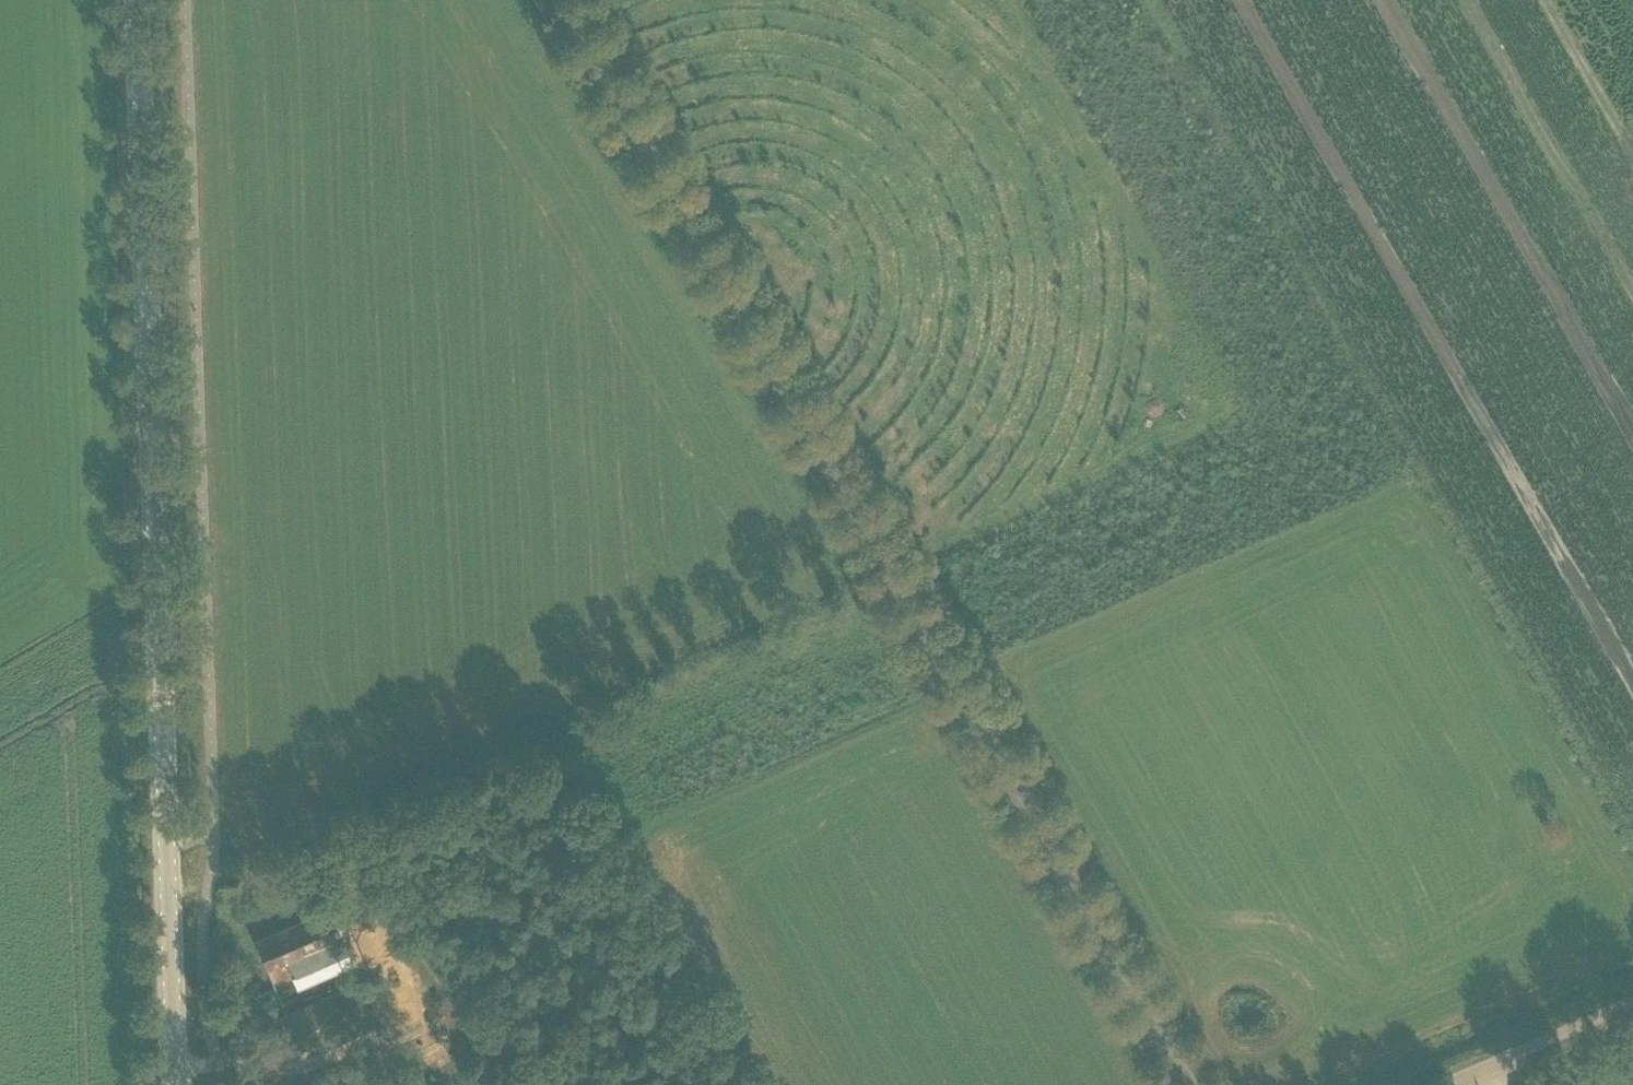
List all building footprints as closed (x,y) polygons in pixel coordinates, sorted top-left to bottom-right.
[(258,940),(277,985),(341,957),(331,933),(322,912),(258,940)] [(282,1016),(300,1059),(382,1023),(364,981),(282,1016)] [(421,1073),(392,1084),(426,1084),(421,1073)]
